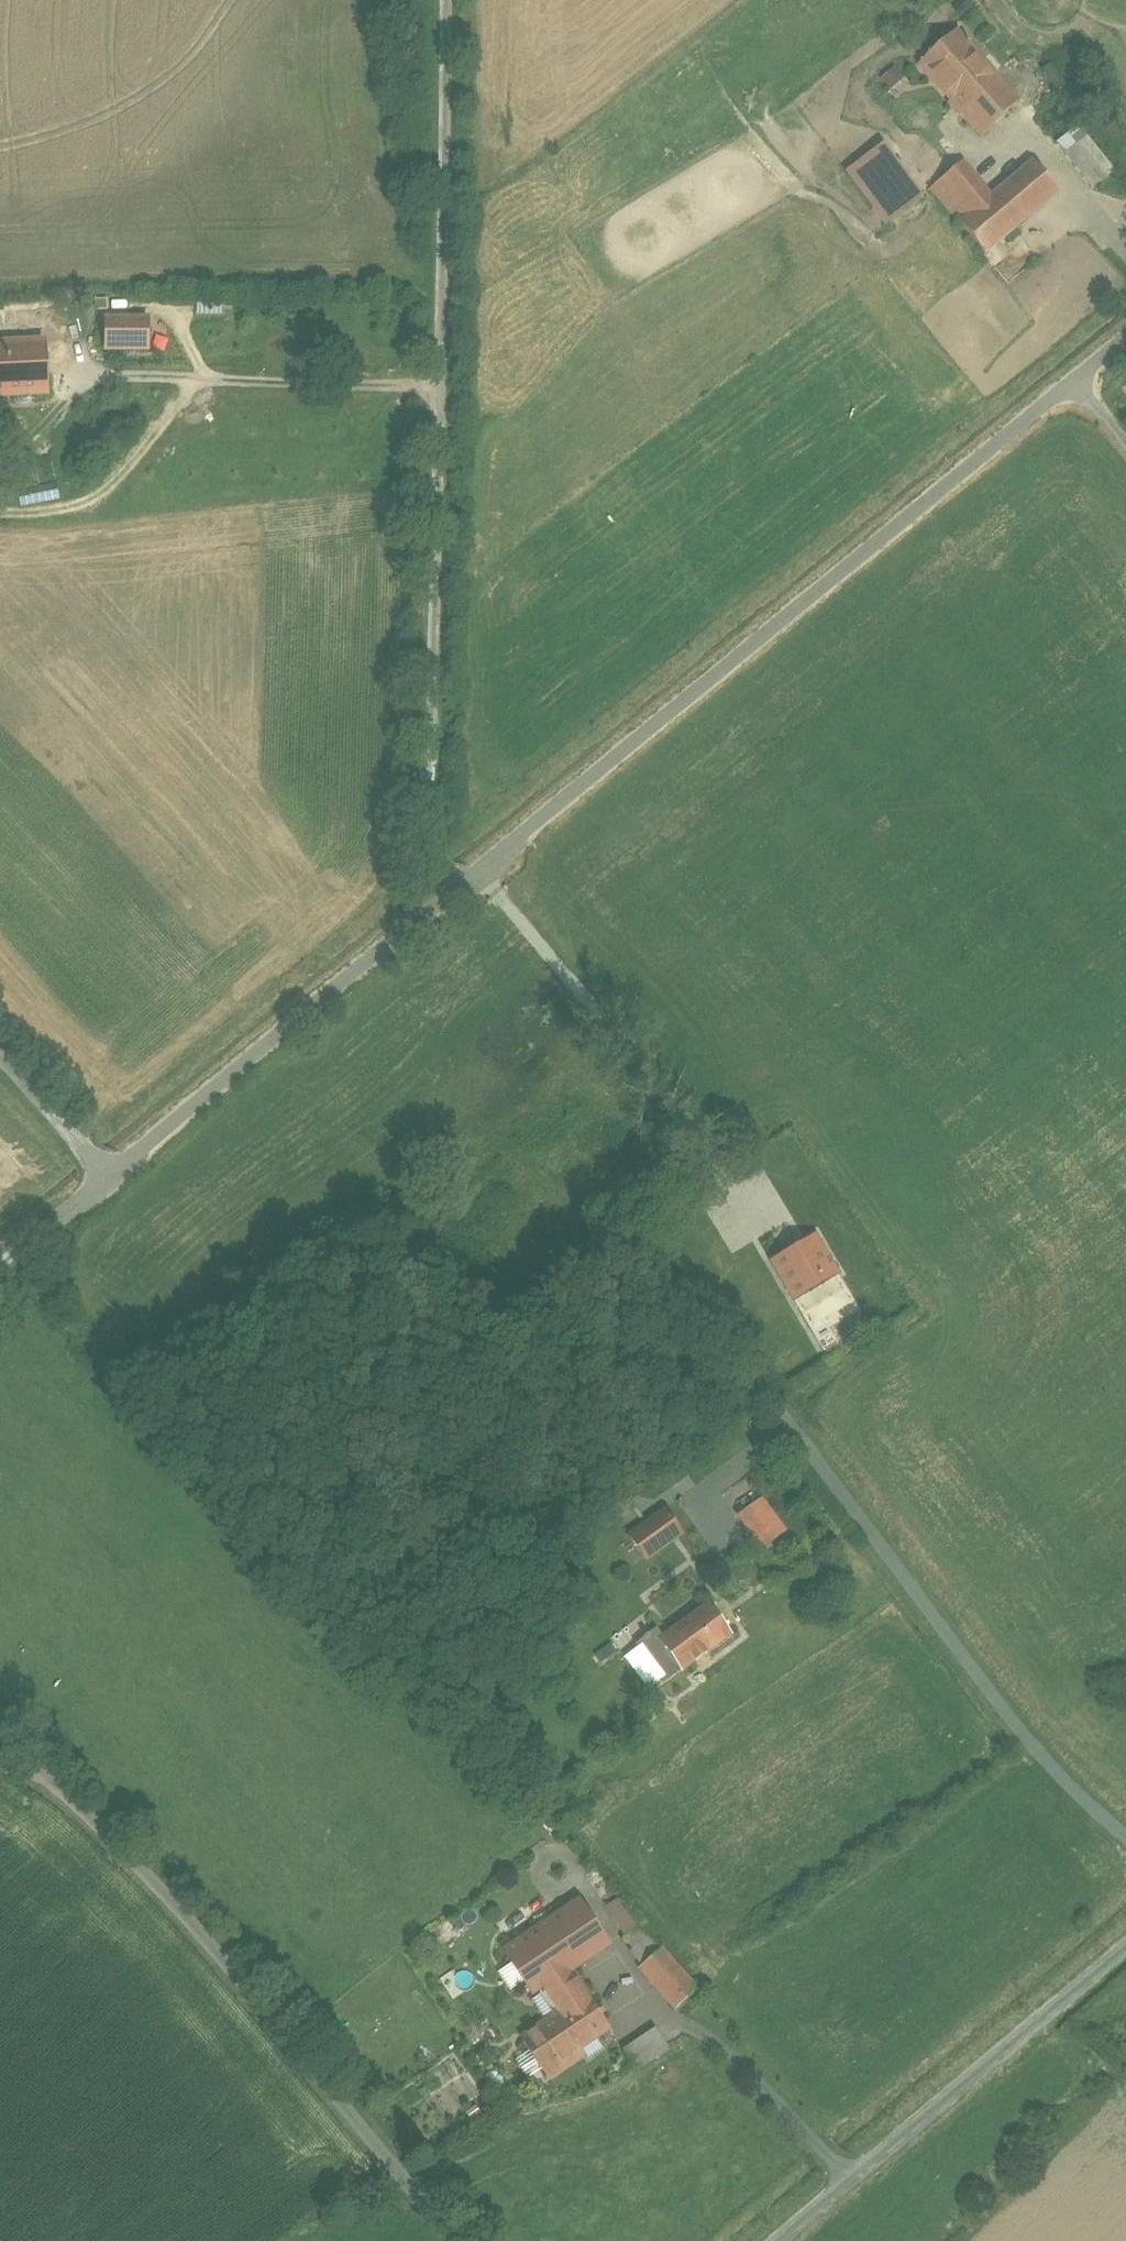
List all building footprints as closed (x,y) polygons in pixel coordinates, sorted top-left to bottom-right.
[(957,28),(913,66),(975,139),(1020,101),(957,28)] [(879,77),(887,90),(903,79),(894,66),(879,77)] [(1082,123),(1060,141),(1098,187),(1120,169),(1082,123)] [(837,170),(877,227),(918,199),(878,142),(837,170)] [(962,165),(931,190),(958,222),(948,230),(975,262),(1061,192),(1032,157),(986,194),(962,165)] [(105,319),(105,357),(147,358),(147,319),(105,319)] [(46,349),(0,350),(0,408),(47,408),(46,349)] [(816,1235),(769,1263),(795,1307),(842,1279),(816,1235)] [(758,1497),(727,1520),(757,1562),(789,1539),(758,1497)] [(667,1510),(623,1540),(642,1568),(686,1538),(667,1510)] [(657,1636),(621,1664),(645,1694),(672,1672),(679,1680),(731,1639),(706,1608),(662,1643),(657,1636)] [(626,1896),(611,1903),(627,1935),(642,1928),(626,1896)] [(581,1898),(494,1956),(540,2024),(518,2039),(546,2081),(615,2035),(576,1977),(616,1950),(581,1898)] [(661,1953),(639,1974),(676,2015),(699,1995),(661,1953)] [(654,2035),(623,2056),(637,2077),(668,2056),(654,2035)]
